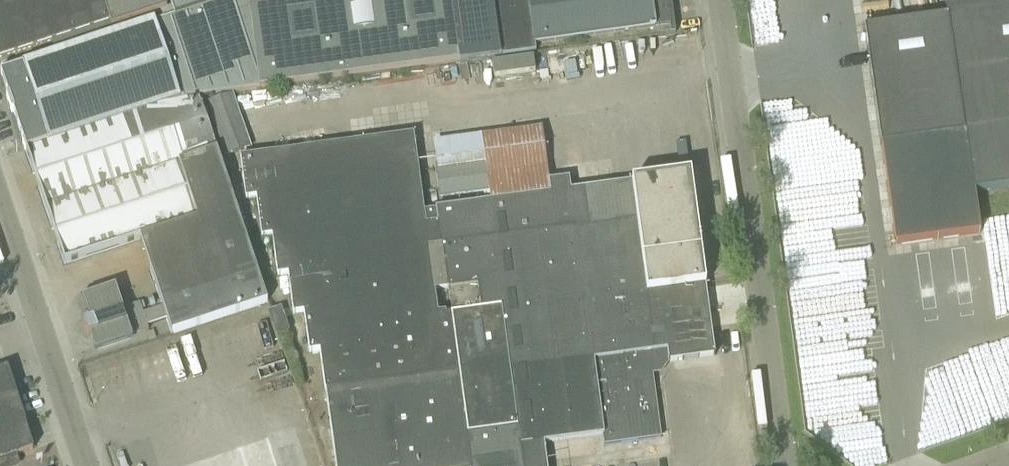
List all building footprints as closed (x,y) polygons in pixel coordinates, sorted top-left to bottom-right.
[(167,8),(164,0),(0,0),(0,57),(109,21),(113,26),(167,8)] [(180,100),(460,61),(451,0),(168,0),(174,17),(1,74),(27,147),(168,101),(180,100)] [(503,55),(536,51),(535,44),(674,25),(670,0),(496,0),(503,55)] [(946,10),(864,22),(868,52),(871,73),(876,106),(888,189),(887,189),(895,242),(980,230),(975,192),(1008,187),(1008,0),(945,0),(946,10)] [(494,77),(535,72),(533,57),(493,62),(494,77)] [(224,158),(251,149),(233,95),(206,104),(224,158)] [(45,205),(215,149),(199,101),(180,102),(180,100),(168,101),(27,147),(28,150),(26,151),(45,205)] [(426,225),(416,152),(376,157),(374,141),(241,159),(246,199),(257,198),(262,238),(272,236),(278,276),(288,275),(294,314),(304,313),(310,352),(320,351),(325,389),(328,416),(335,465),(523,465),(520,446),(603,435),(604,446),(661,438),(651,364),(714,356),(705,287),(690,174),(631,183),(571,191),(569,180),(550,183),(542,131),(482,139),(433,144),(436,172),(440,199),(490,192),(491,202),(484,203),(484,198),(443,203),(443,209),(436,210),(438,224),(426,225)] [(215,149),(45,205),(65,264),(140,239),(163,307),(144,314),(140,303),(123,309),(119,297),(89,307),(93,319),(84,322),(89,336),(95,334),(99,346),(149,330),(147,325),(167,318),(172,335),(268,303),(215,149)] [(277,337),(289,332),(281,309),(268,313),(277,337)] [(150,340),(157,338),(154,330),(147,332),(150,340)] [(11,457),(12,457),(33,450),(25,424),(8,368),(0,371),(0,465),(14,465),(11,457)]
